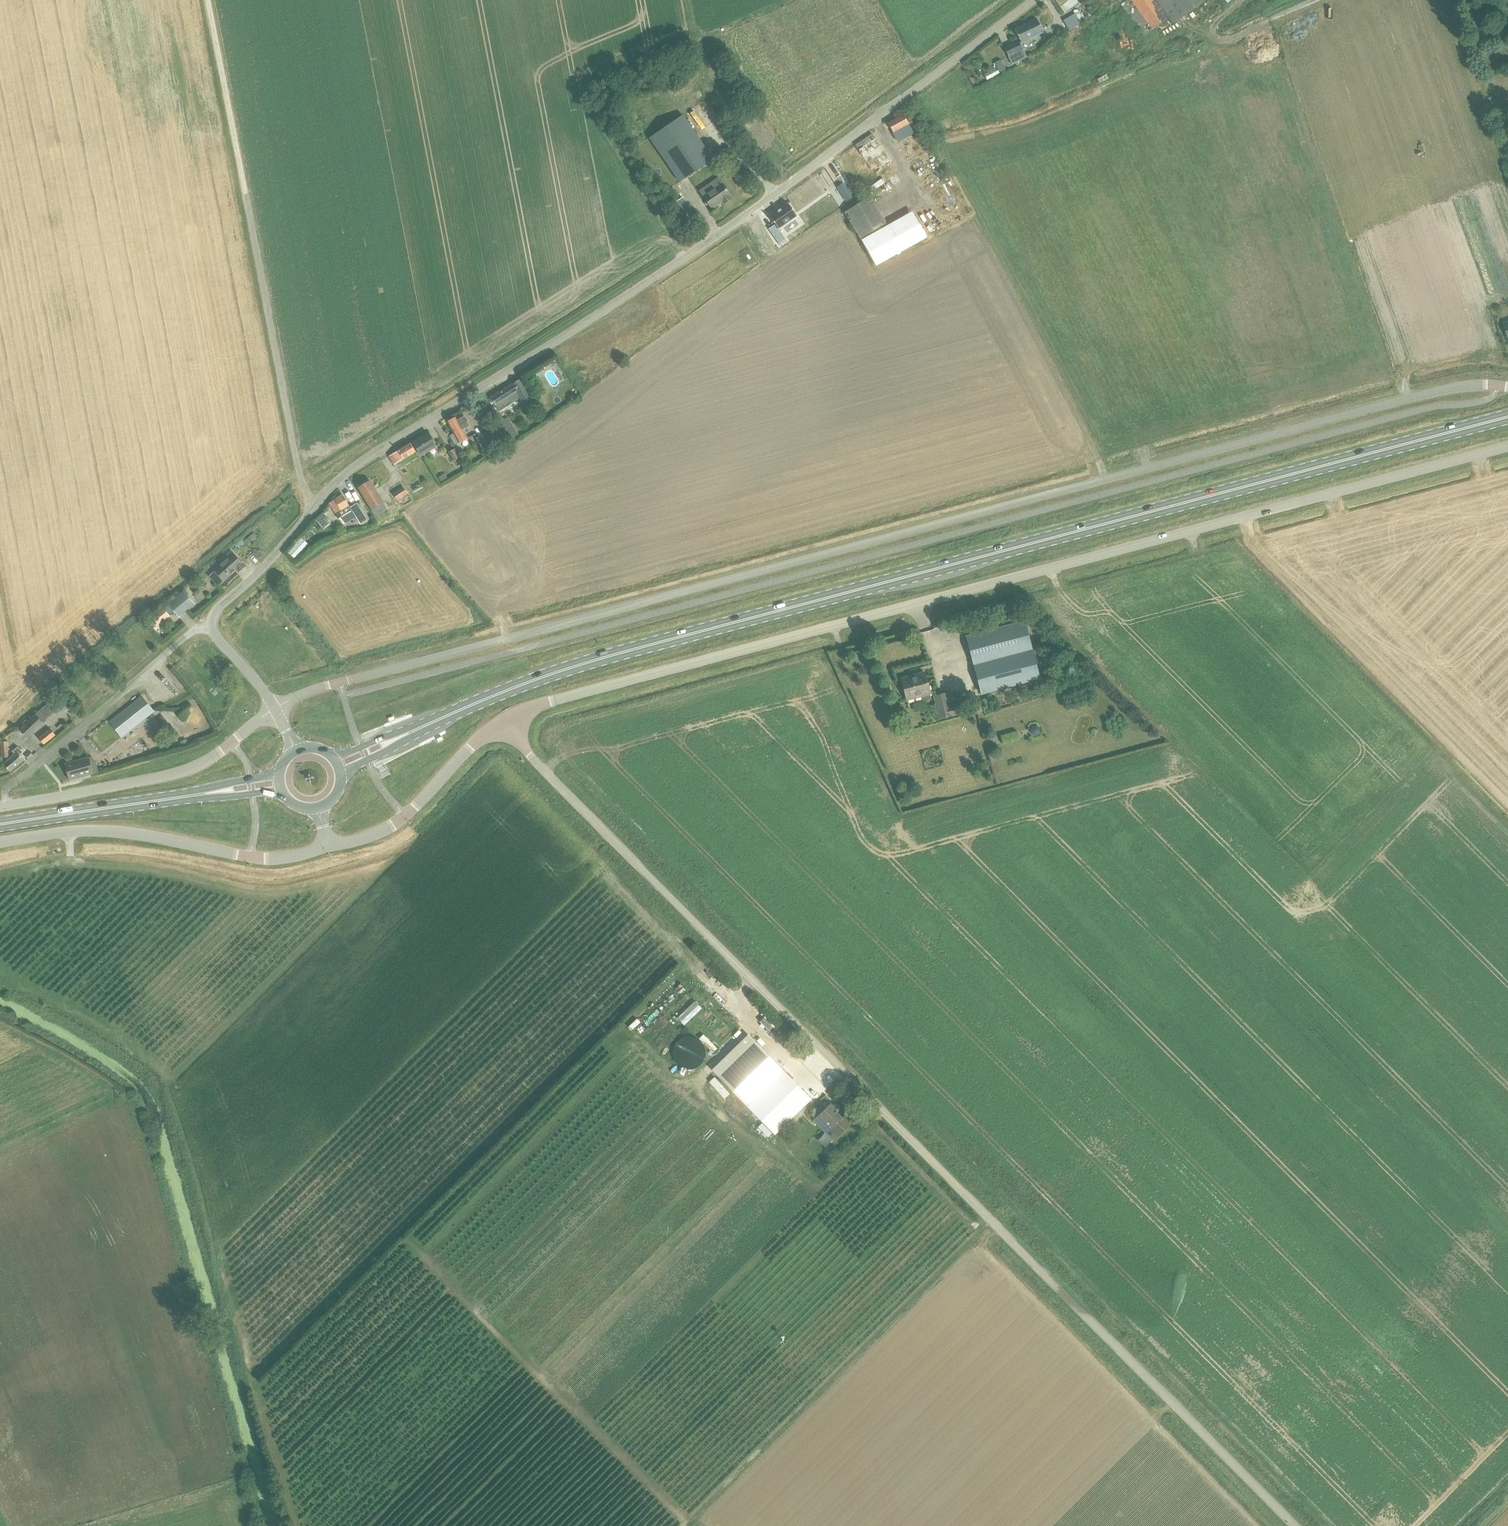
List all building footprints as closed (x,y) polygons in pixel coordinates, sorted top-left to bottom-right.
[(1064,13),(1080,1),(1079,0),(1054,0),(1064,13)] [(1144,35),(1167,18),(1172,24),(1205,0),(1118,0),(1144,35)] [(1075,13),(1064,20),(1070,30),(1081,23),(1075,13)] [(1021,42),(1042,33),(1037,19),(1015,29),(1021,42)] [(1026,57),(1019,41),(1004,48),(1012,64),(1026,57)] [(1003,71),(1009,68),(1003,58),(997,62),(1003,71)] [(650,137),(680,182),(713,159),(683,114),(650,137)] [(903,114),(888,123),(893,131),(893,132),(904,126),(908,123),(903,114)] [(878,138),(862,148),(883,181),(892,175),(888,169),(895,164),(878,138)] [(828,193),(842,183),(831,168),(817,178),(828,193)] [(724,204),(732,198),(722,183),(703,196),(711,209),(722,201),(724,204)] [(845,200),(851,196),(844,183),(837,187),(845,200)] [(850,209),(844,212),(849,220),(850,221),(850,222),(860,238),(860,239),(861,240),(870,235),(879,230),(888,225),(880,213),(875,204),(870,196),(854,206),(850,209)] [(775,225),(769,229),(774,237),(780,245),(782,244),(787,241),(782,234),(778,229),(785,224),(797,216),(788,203),(782,208),(769,216),(775,225)] [(811,211),(808,213),(814,222),(817,220),(811,211)] [(870,235),(861,240),(876,266),(926,237),(917,220),(912,212),(896,221),(888,225),(879,230),(870,235)] [(486,401),(485,402),(493,414),(498,412),(507,406),(515,401),(519,399),(522,404),(531,398),(519,379),(506,388),(486,401)] [(461,414),(454,417),(447,421),(454,433),(451,435),(456,445),(459,443),(466,439),(461,429),(468,425),(461,414)] [(502,420),(500,421),(510,438),(517,434),(506,417),(502,420)] [(481,452),(503,440),(496,428),(475,440),(481,452)] [(420,456),(436,447),(427,433),(412,443),(420,456)] [(410,444),(392,454),(388,457),(393,465),(397,462),(414,452),(410,444)] [(455,449),(456,448),(455,447),(447,452),(453,461),(460,457),(455,449)] [(439,477),(441,482),(448,478),(445,473),(439,477)] [(412,483),(416,491),(424,486),(420,478),(412,483)] [(374,516),(386,509),(369,481),(357,488),(374,516)] [(402,487),(392,494),(397,501),(407,494),(402,487)] [(329,503),(336,514),(338,517),(341,516),(345,523),(352,518),(356,516),(357,518),(360,523),(361,524),(363,523),(367,520),(365,516),(360,508),(357,503),(352,506),(350,507),(348,503),(343,495),(329,503)] [(321,515),(315,519),(323,528),(329,523),(325,519),(328,517),(323,512),(321,515)] [(229,557),(215,571),(221,578),(215,583),(217,586),(218,587),(224,581),(237,569),(239,572),(246,566),(231,551),(227,555),(229,557)] [(184,591),(168,605),(179,617),(195,604),(184,591)] [(148,620),(155,629),(170,616),(163,608),(148,620)] [(981,694),(1040,679),(1025,621),(966,636),(981,694)] [(907,700),(930,694),(925,672),(915,675),(916,677),(902,681),(907,700)] [(947,693),(934,696),(940,719),(962,712),(959,703),(950,705),(947,693)] [(131,706),(118,715),(118,716),(119,717),(130,731),(143,720),(154,712),(147,703),(142,696),(142,697),(131,706)] [(28,721),(19,730),(24,734),(27,738),(28,738),(29,737),(44,723),(61,706),(52,697),(35,714),(28,721)] [(195,710),(189,702),(179,711),(186,719),(195,710)] [(166,720),(163,723),(156,715),(147,724),(157,735),(170,724),(166,720)] [(55,725),(58,729),(66,723),(63,719),(55,725)] [(1030,730),(1031,734),(1034,736),(1038,735),(1040,732),(1039,728),(1036,726),(1032,727),(1030,730)] [(51,729),(39,738),(44,744),(56,735),(51,729)] [(1003,733),(1004,741),(1020,739),(1018,731),(1003,733)] [(15,755),(4,764),(7,768),(10,772),(24,760),(25,760),(21,756),(20,755),(23,752),(22,750),(18,747),(12,752),(15,755)] [(65,764),(66,765),(68,773),(70,780),(83,776),(93,773),(93,772),(92,767),(89,759),(89,758),(89,757),(65,764)] [(698,1000),(678,1018),(686,1027),(706,1009),(698,1000)] [(769,1014),(760,1022),(768,1031),(777,1023),(769,1014)] [(637,1019),(628,1027),(631,1030),(640,1022),(637,1019)] [(704,1034),(699,1039),(714,1053),(718,1049),(704,1034)] [(756,1043),(720,1079),(777,1136),(783,1130),(785,1127),(812,1101),(756,1043)] [(650,1053),(645,1058),(660,1074),(666,1069),(650,1053)] [(819,1108),(812,1114),(816,1119),(819,1116),(832,1128),(827,1133),(834,1140),(854,1121),(847,1114),(843,1118),(836,1111),(834,1113),(831,1109),(832,1108),(830,1105),(823,1112),(819,1108)] [(772,1133),(762,1123),(758,1127),(768,1137),(772,1133)]
